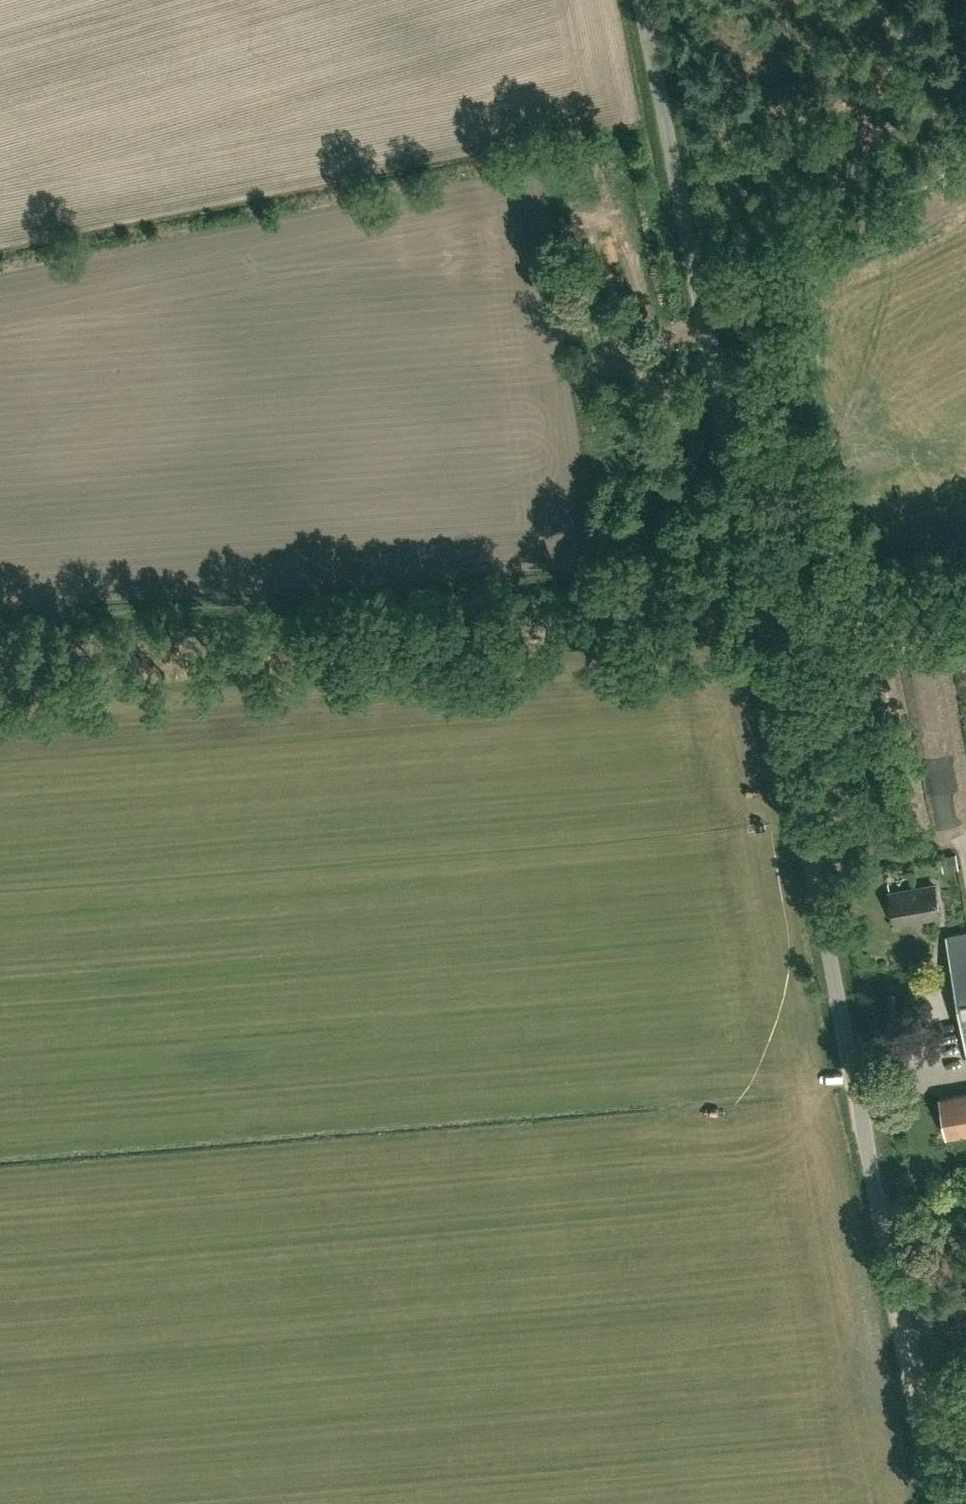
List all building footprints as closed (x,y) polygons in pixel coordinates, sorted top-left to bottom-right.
[(941,856),(943,871),(959,868),(956,853),(941,856)] [(921,920),(940,917),(934,883),(889,891),(894,921),(921,917),(921,920)] [(947,935),(965,1037),(965,932),(947,935)] [(965,1131),(965,1091),(939,1096),(946,1135),(965,1131)]
